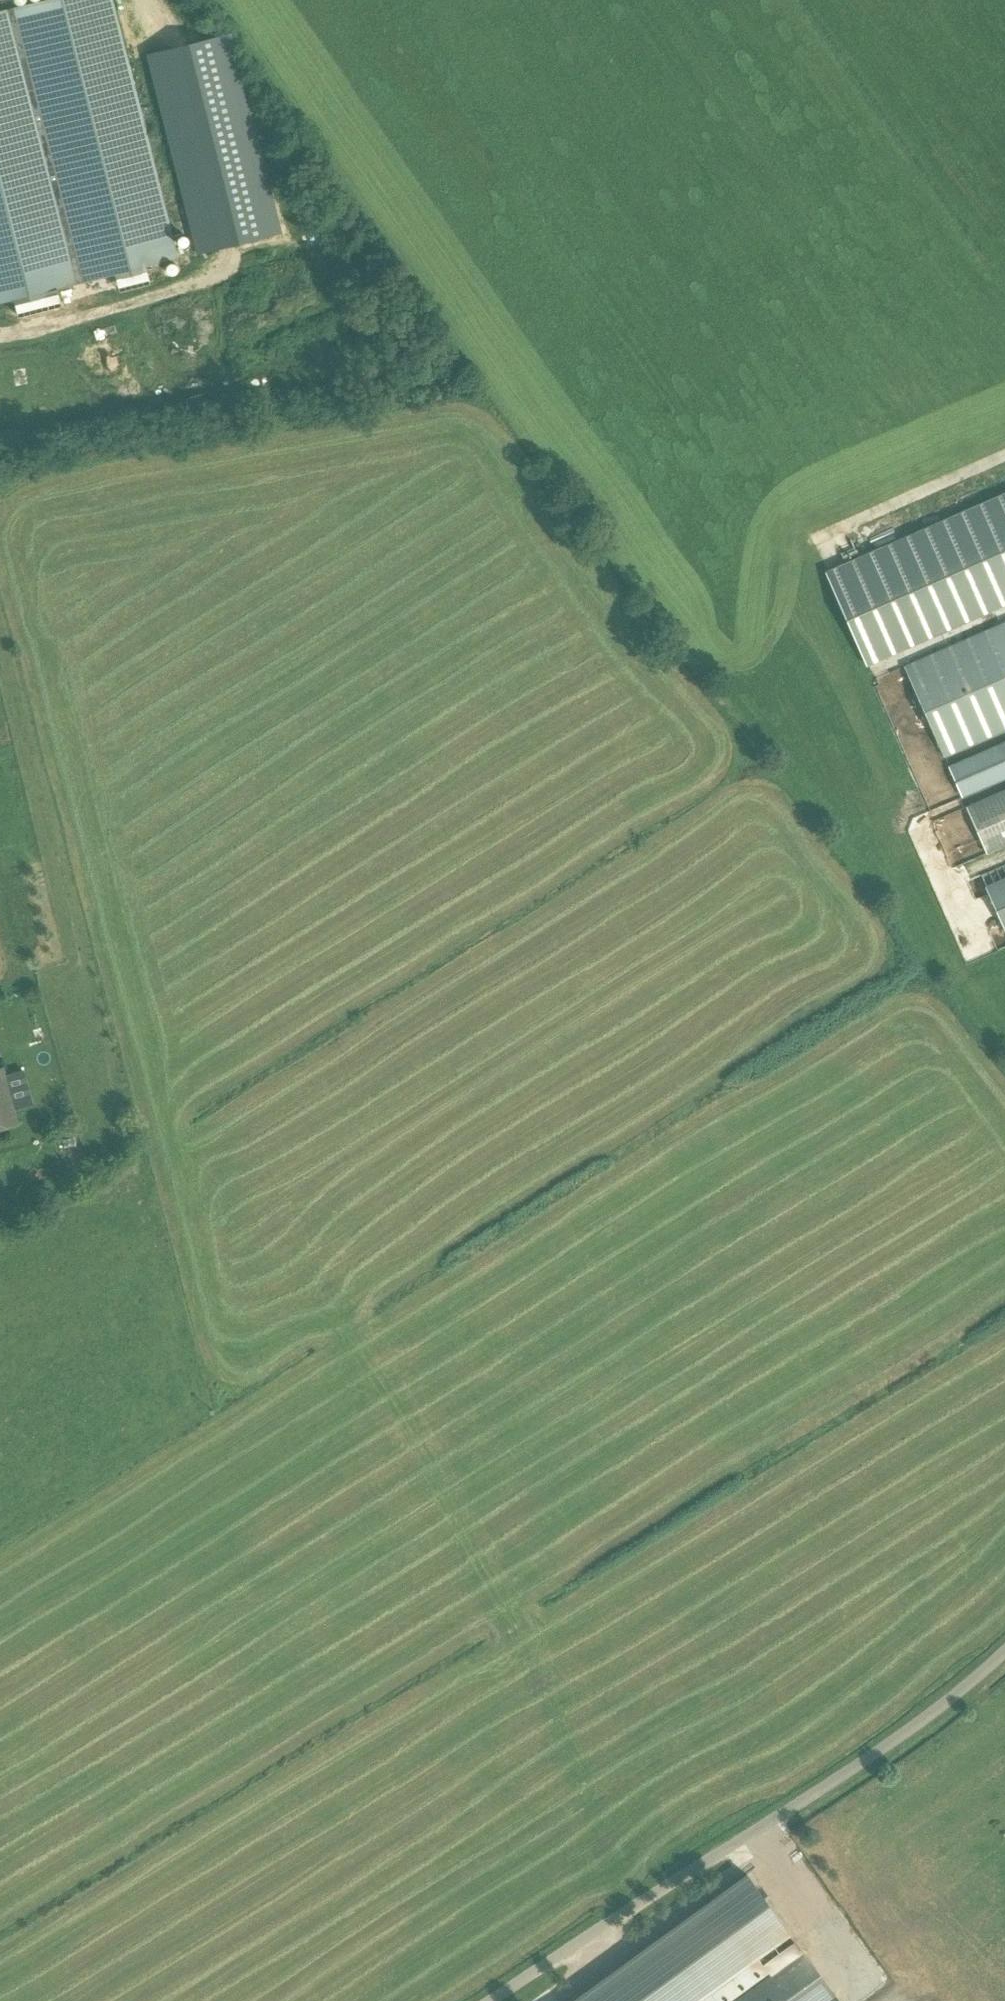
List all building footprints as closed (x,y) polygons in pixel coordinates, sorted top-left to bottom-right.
[(0,11),(0,303),(14,299),(15,304),(46,296),(45,292),(114,274),(116,278),(147,270),(146,265),(178,257),(113,0),(43,0),(0,11)] [(159,107),(197,254),(308,225),(268,78),(159,107)] [(826,571),(867,665),(1004,604),(1004,493),(826,571)] [(906,666),(945,756),(1004,730),(1004,622),(906,666)] [(948,766),(956,783),(962,798),(996,783),(1004,779),(1004,741),(948,766)] [(968,807),(988,853),(1004,846),(1004,791),(968,807)] [(986,886),(1004,929),(1004,878),(986,886)] [(16,1123),(0,1068),(0,1128),(16,1123)] [(790,1932),(748,1875),(575,2000),(696,2000),(790,1932)] [(805,1953),(739,2000),(840,2000),(805,1953)]
